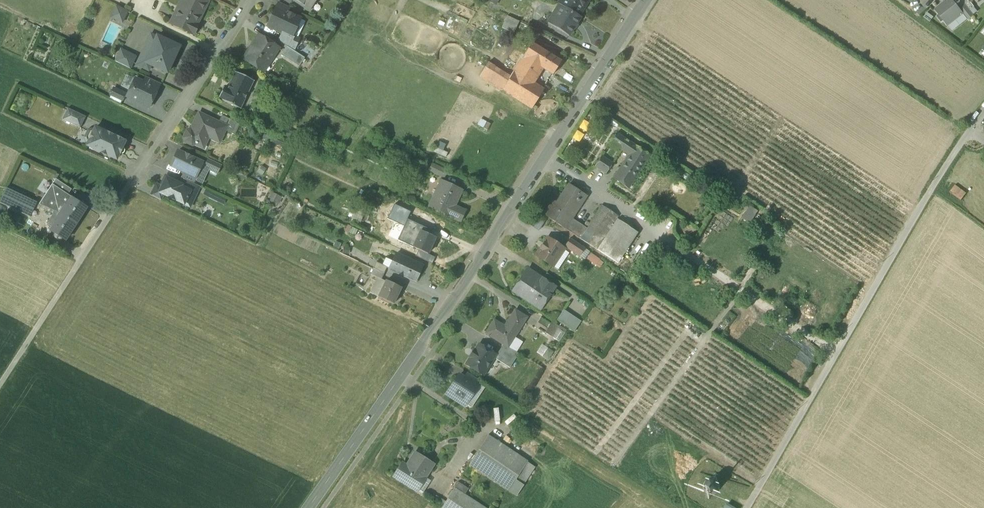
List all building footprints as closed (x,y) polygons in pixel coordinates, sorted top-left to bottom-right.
[(207,0),(182,0),(186,2),(180,16),(176,14),(173,22),(180,25),(179,26),(192,33),(196,24),(197,25),(209,1),(207,0)] [(310,9),(315,0),(296,0),(310,9)] [(559,2),(560,3),(579,16),(580,15),(579,15),(589,0),(560,0),(559,2)] [(934,9),(938,14),(937,16),(941,21),(943,20),(947,25),(962,13),(956,5),(952,0),(946,0),(934,9)] [(969,0),(963,0),(962,1),(969,10),(974,6),(970,1),(969,0)] [(290,7),(279,1),(276,7),(288,12),(290,7)] [(962,1),(956,5),(962,13),(967,19),(973,15),(969,10),(962,1)] [(579,16),(560,3),(548,22),(569,35),(581,17),(579,16)] [(127,13),(115,7),(110,18),(122,24),(127,13)] [(288,12),(276,7),(277,8),(268,26),(283,32),(292,36),(292,35),(299,39),(300,38),(292,35),(300,18),(288,12)] [(520,21),(508,15),(502,27),(514,32),(520,21)] [(292,36),(283,32),(279,40),(287,45),(294,50),(299,39),(292,35),(292,36)] [(180,46),(157,35),(145,61),(151,64),(167,72),(172,62),(171,61),(174,55),(175,56),(180,46)] [(278,47),(259,35),(244,58),(263,71),(278,47)] [(561,61),(532,42),(514,71),(534,83),(543,68),(553,74),(561,61)] [(294,50),(287,45),(281,54),(299,66),(305,57),(294,50)] [(136,56),(121,49),(115,61),(130,68),(136,56)] [(151,64),(145,61),(139,58),(137,64),(149,70),(151,64)] [(511,76),(488,62),(480,75),(502,89),(511,76)] [(254,80),(236,71),(232,79),(250,88),(254,80)] [(534,83),(514,71),(511,76),(502,89),(532,108),(544,89),(534,83)] [(160,83),(146,76),(144,82),(143,82),(158,89),(160,83)] [(144,82),(135,78),(130,89),(133,90),(130,97),(131,98),(132,100),(135,102),(137,101),(148,106),(151,99),(150,96),(152,93),(153,93),(156,92),(158,89),(143,82),(144,82)] [(250,88),(232,79),(227,89),(224,87),(219,97),(223,98),(222,100),(240,108),(250,88)] [(125,93),(114,88),(110,95),(122,101),(125,93)] [(86,116),(74,111),(68,122),(80,127),(86,116)] [(218,122),(199,113),(196,120),(196,121),(192,130),(191,129),(187,130),(184,137),(185,140),(192,144),(195,143),(204,147),(208,137),(219,142),(225,129),(227,126),(218,122)] [(240,124),(222,115),(218,122),(227,126),(225,129),(235,134),(240,124)] [(124,141),(95,127),(87,145),(88,145),(89,148),(92,149),(95,148),(116,158),(124,141)] [(610,141),(620,148),(625,140),(615,133),(610,141)] [(636,146),(627,140),(621,148),(630,154),(614,179),(627,187),(631,182),(632,183),(634,179),(633,178),(643,164),(650,154),(636,145),(636,146)] [(203,162),(178,150),(171,165),(185,171),(196,177),(203,162)] [(613,163),(601,156),(595,166),(606,173),(613,163)] [(221,164),(208,158),(204,166),(217,173),(221,164)] [(448,171),(432,163),(429,170),(444,177),(448,171)] [(196,177),(185,171),(182,177),(184,178),(193,182),(196,177)] [(182,184),(166,177),(162,185),(159,192),(164,194),(184,204),(187,197),(188,198),(188,197),(188,196),(190,192),(191,190),(181,186),(182,184)] [(193,182),(184,178),(182,184),(181,186),(191,190),(190,192),(196,195),(200,186),(193,182)] [(87,207),(72,197),(68,194),(72,189),(56,180),(42,204),(61,214),(76,223),(87,207)] [(441,180),(429,206),(461,221),(466,211),(455,206),(462,189),(441,180)] [(162,185),(156,183),(150,194),(161,199),(164,194),(159,192),(162,185)] [(572,184),(561,201),(558,199),(547,215),(567,228),(574,218),(589,195),(572,184)] [(965,196),(954,187),(949,194),(960,203),(965,196)] [(7,188),(0,202),(30,216),(37,202),(7,188)] [(748,204),(742,217),(750,221),(756,208),(748,204)] [(589,228),(582,238),(599,249),(619,219),(621,216),(604,205),(589,228)] [(76,223),(61,214),(50,231),(65,240),(76,223)] [(396,219),(390,216),(385,228),(391,231),(396,219)] [(544,223),(536,218),(531,226),(539,231),(544,223)] [(589,228),(574,218),(567,228),(582,238),(589,228)] [(408,224),(396,219),(391,231),(389,235),(400,240),(404,232),(408,224)] [(619,219),(599,249),(620,264),(641,233),(619,219)] [(436,237),(421,230),(417,238),(413,246),(413,247),(428,253),(436,237)] [(417,238),(404,232),(400,240),(413,246),(417,238)] [(566,249),(551,239),(539,257),(555,267),(566,249)] [(587,249),(573,240),(568,248),(582,257),(587,249)] [(396,253),(389,269),(416,281),(423,266),(396,253)] [(373,268),(384,273),(387,267),(376,262),(373,268)] [(384,273),(374,268),(371,274),(378,277),(381,279),(384,273)] [(528,272),(515,292),(536,306),(545,293),(551,296),(557,288),(544,279),(542,282),(528,272)] [(378,277),(370,292),(378,296),(386,281),(381,279),(378,277)] [(378,296),(393,304),(401,287),(386,280),(386,281),(378,296)] [(506,327),(496,321),(487,334),(505,345),(509,348),(528,318),(517,310),(506,327)] [(582,322),(565,311),(558,321),(575,332),(582,322)] [(551,324),(541,317),(538,322),(548,329),(551,324)] [(548,329),(538,322),(534,327),(544,334),(548,329)] [(497,355),(481,344),(476,351),(474,351),(470,357),(472,358),(468,364),(484,374),(495,358),(497,355)] [(509,348),(505,345),(498,356),(497,355),(495,358),(511,368),(520,355),(509,348)] [(481,381),(468,373),(464,379),(476,387),(481,381)] [(464,379),(459,375),(450,388),(451,389),(447,395),(458,402),(462,396),(468,400),(476,387),(464,379)] [(528,461),(488,435),(479,450),(518,476),(527,462),(528,461)] [(518,476),(479,450),(469,465),(508,491),(516,480),(518,476)] [(434,464),(415,452),(403,470),(399,468),(393,476),(417,491),(434,464)] [(518,476),(516,480),(524,485),(535,467),(527,462),(518,476)] [(720,490),(721,486),(720,483),(718,480),(715,478),(712,477),(708,478),(705,480),(703,483),(703,487),(703,490),(705,493),(708,495),(712,496),(715,495),(718,493),(720,490)] [(516,480),(508,491),(516,496),(524,485),(516,480)] [(468,489),(458,482),(454,488),(465,494),(468,489)] [(454,488),(441,507),(486,507),(465,494),(454,488)]
